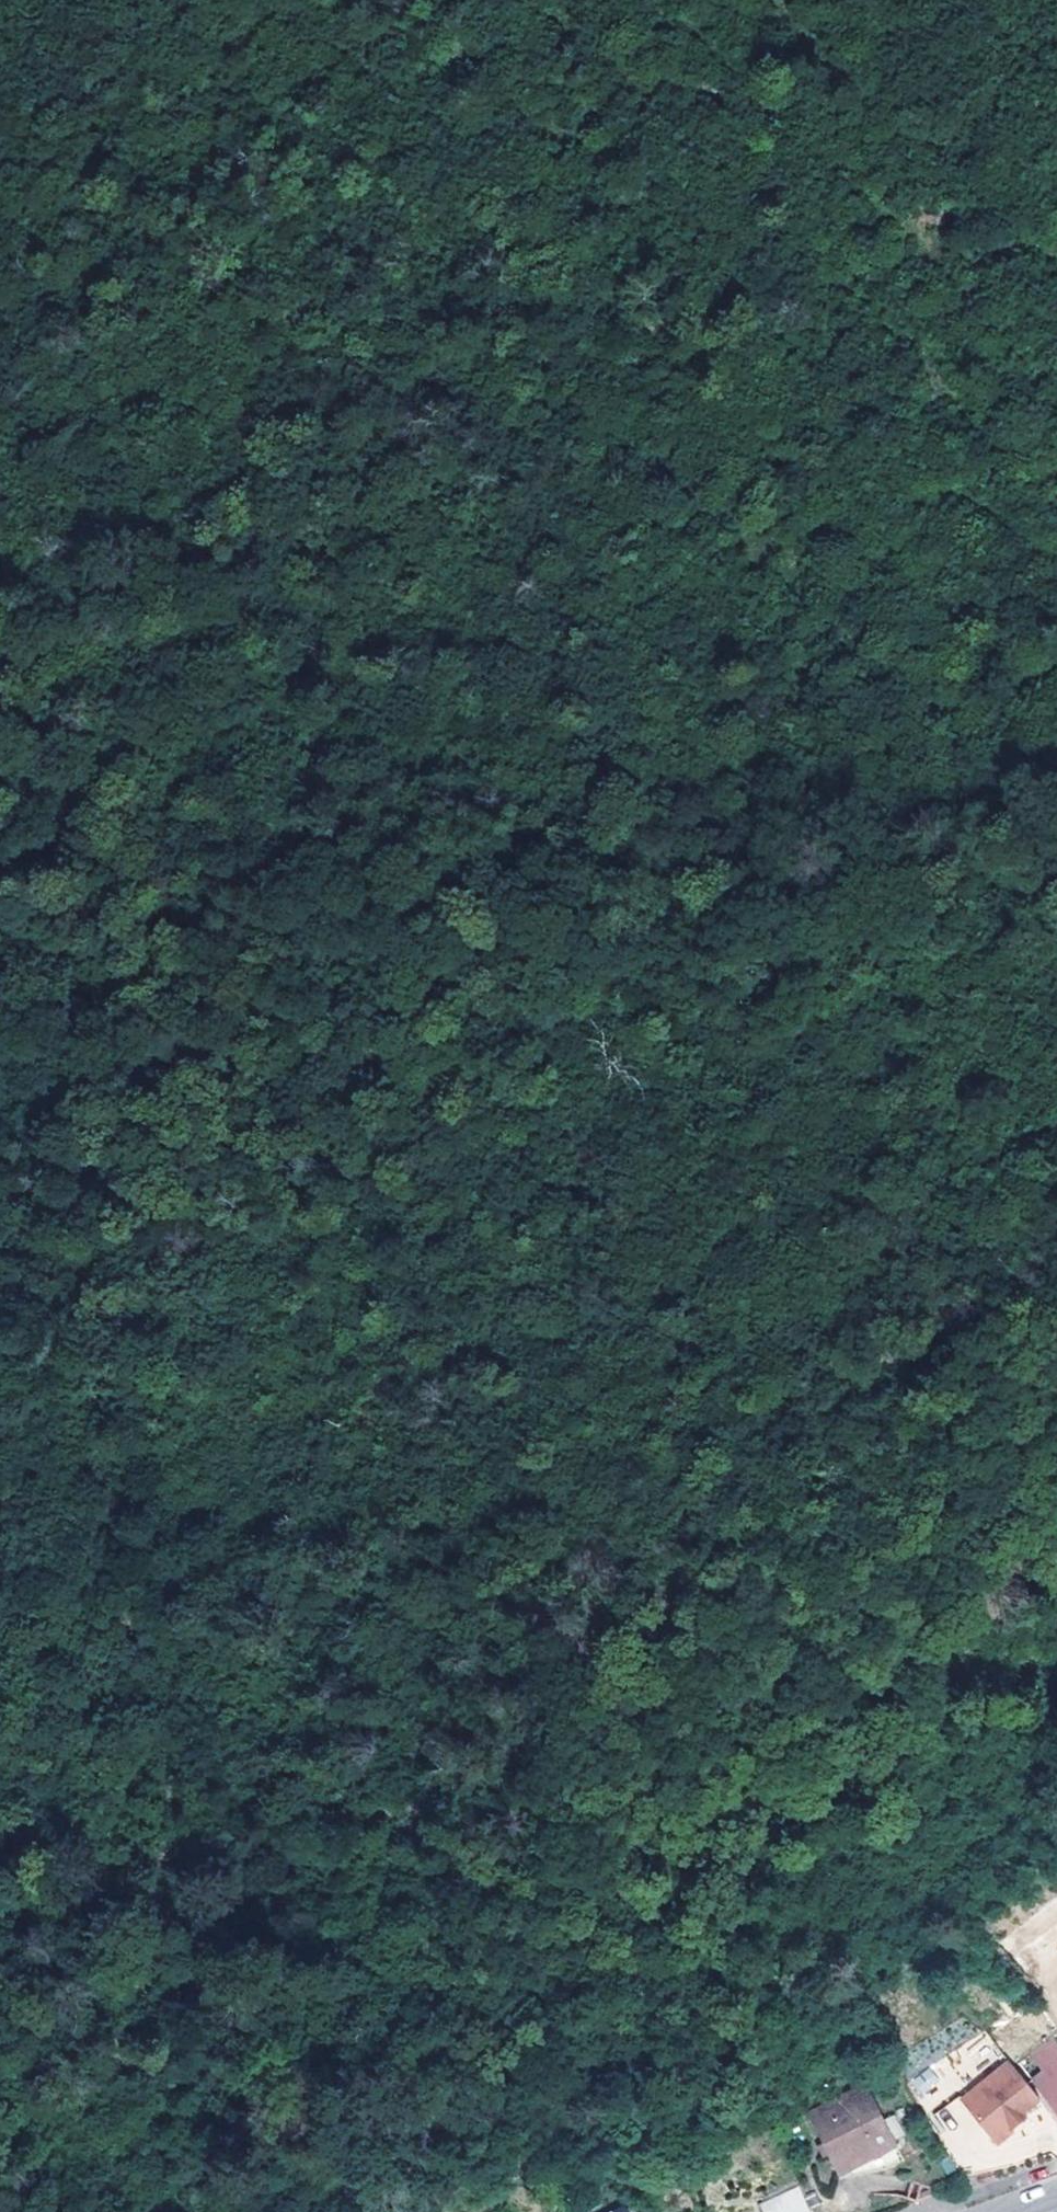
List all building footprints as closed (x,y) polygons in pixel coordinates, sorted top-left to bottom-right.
[(1031,2094),(1000,2055),(953,2093),(989,2137),(1004,2125),(1002,2124),(1018,2111),(1014,2107),(1031,2094)] [(1029,2083),(1056,2120),(1056,2061),(1029,2083)] [(912,2082),(922,2095),(939,2081),(929,2068),(912,2082)] [(860,2085),(804,2114),(834,2175),(891,2146),(860,2085)] [(898,2161),(891,2146),(834,2175),(836,2178),(879,2170),(898,2161)] [(785,2194),(752,2211),(753,2211),(795,2211),(785,2194)]
